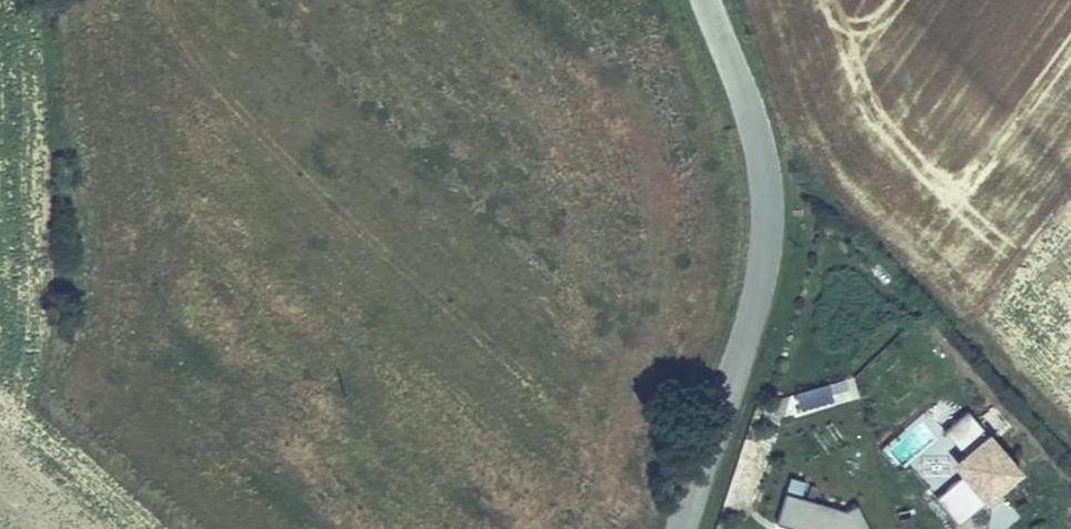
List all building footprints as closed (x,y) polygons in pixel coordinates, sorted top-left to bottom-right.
[(829,387),(799,390),(800,405),(830,402),(829,387)] [(984,505),(1021,473),(987,432),(985,433),(967,412),(943,432),(961,454),(949,464),(960,477),(935,499),(957,525),(983,503),(984,505)] [(856,506),(845,512),(783,494),(774,524),(790,528),(869,528),(856,506)]
